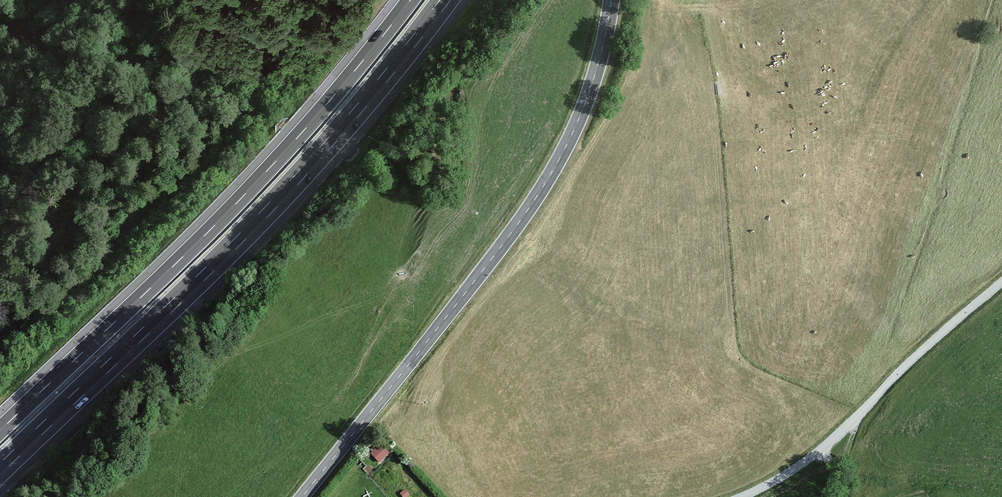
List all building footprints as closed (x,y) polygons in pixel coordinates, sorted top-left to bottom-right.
[(382,441),(369,453),(378,463),(392,452),(382,441)]
